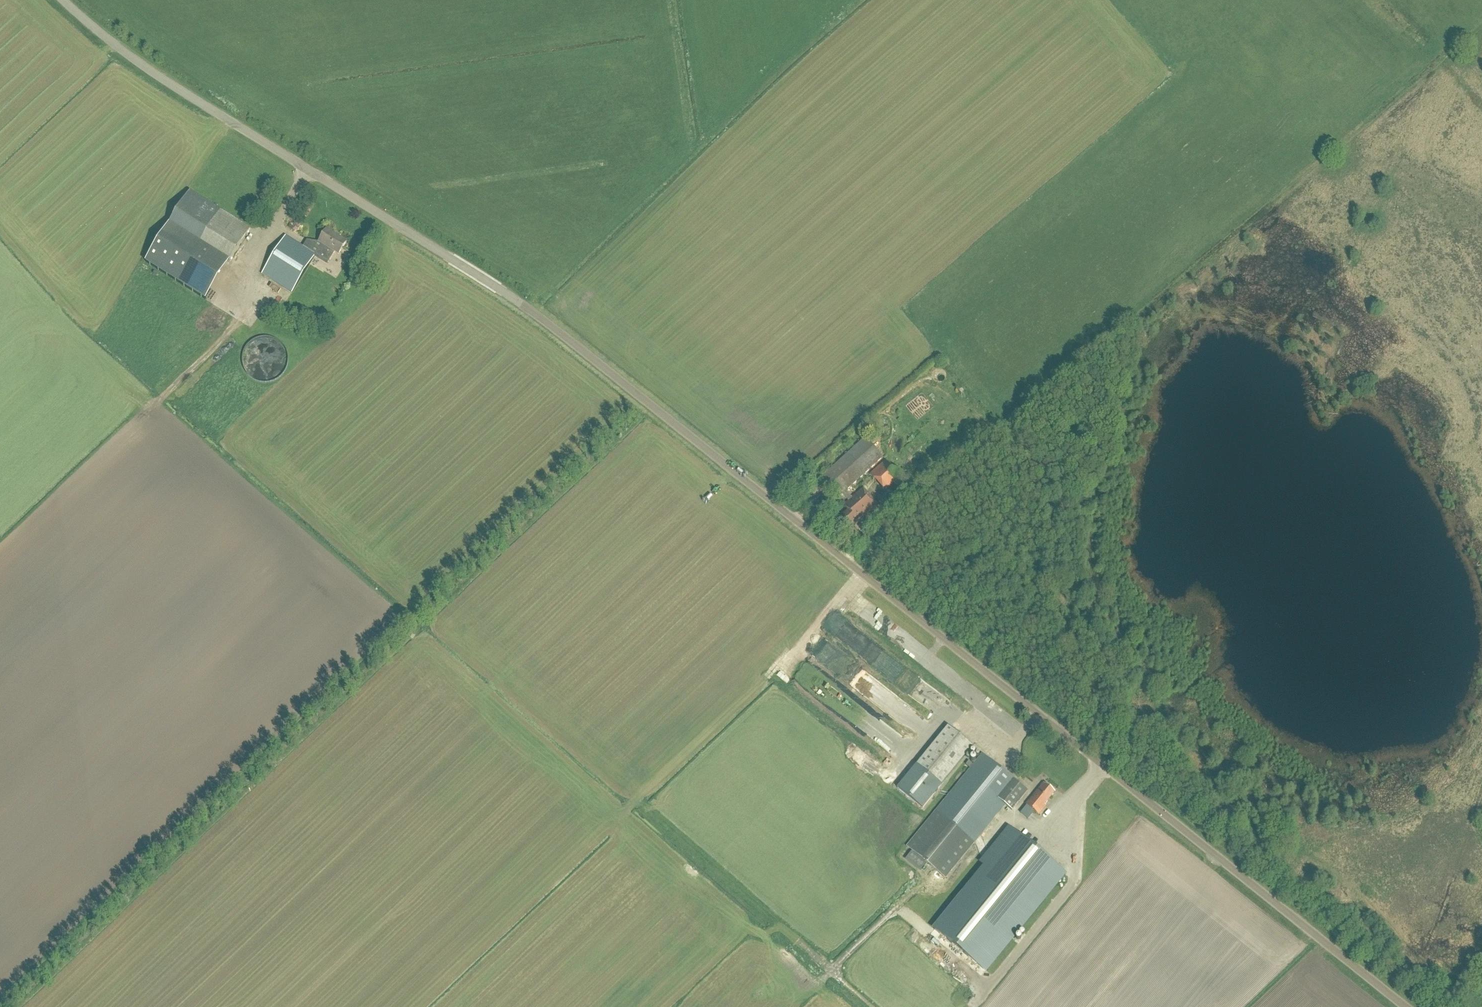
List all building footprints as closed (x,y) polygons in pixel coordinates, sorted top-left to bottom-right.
[(190,192),(147,264),(207,301),(251,229),(190,192)] [(339,255),(347,243),(327,231),(319,244),(322,245),(319,249),(309,243),(305,250),(285,238),(262,275),(292,293),(304,274),(315,256),(329,264),(335,253),(339,255)] [(258,301),(268,309),(275,300),(266,292),(258,301)] [(249,346),(266,380),(292,367),(276,333),(249,346)] [(850,435),(854,441),(864,434),(861,428),(850,435)] [(847,502),(843,506),(849,513),(840,520),(849,531),(878,506),(863,488),(851,499),(845,493),(883,458),(865,439),(822,478),(840,498),(841,496),(847,502)] [(240,463),(244,475),(252,473),(248,461),(240,463)] [(886,463),(870,477),(888,497),(904,482),(886,463)] [(863,614),(890,637),(894,631),(898,634),(903,628),(873,602),(863,614)] [(891,676),(900,664),(851,625),(842,636),(859,649),(863,644),(869,649),(865,655),(891,676)] [(834,643),(823,655),(842,674),(854,662),(834,643)] [(941,705),(931,698),(927,704),(947,718),(956,706),(946,699),(941,705)] [(948,727),(898,790),(923,809),(973,747),(948,727)] [(888,757),(892,765),(898,762),(894,754),(888,757)] [(975,842),(1005,806),(1013,812),(1029,793),(982,755),(907,846),(946,878),(975,842)] [(1026,806),(1039,816),(1040,817),(1047,809),(1044,807),(1055,793),(1044,784),(1026,806)] [(1065,876),(1010,831),(981,866),(986,870),(935,931),(985,972),(1065,876)] [(821,1002),(829,997),(823,989),(816,995),(821,1002)]
